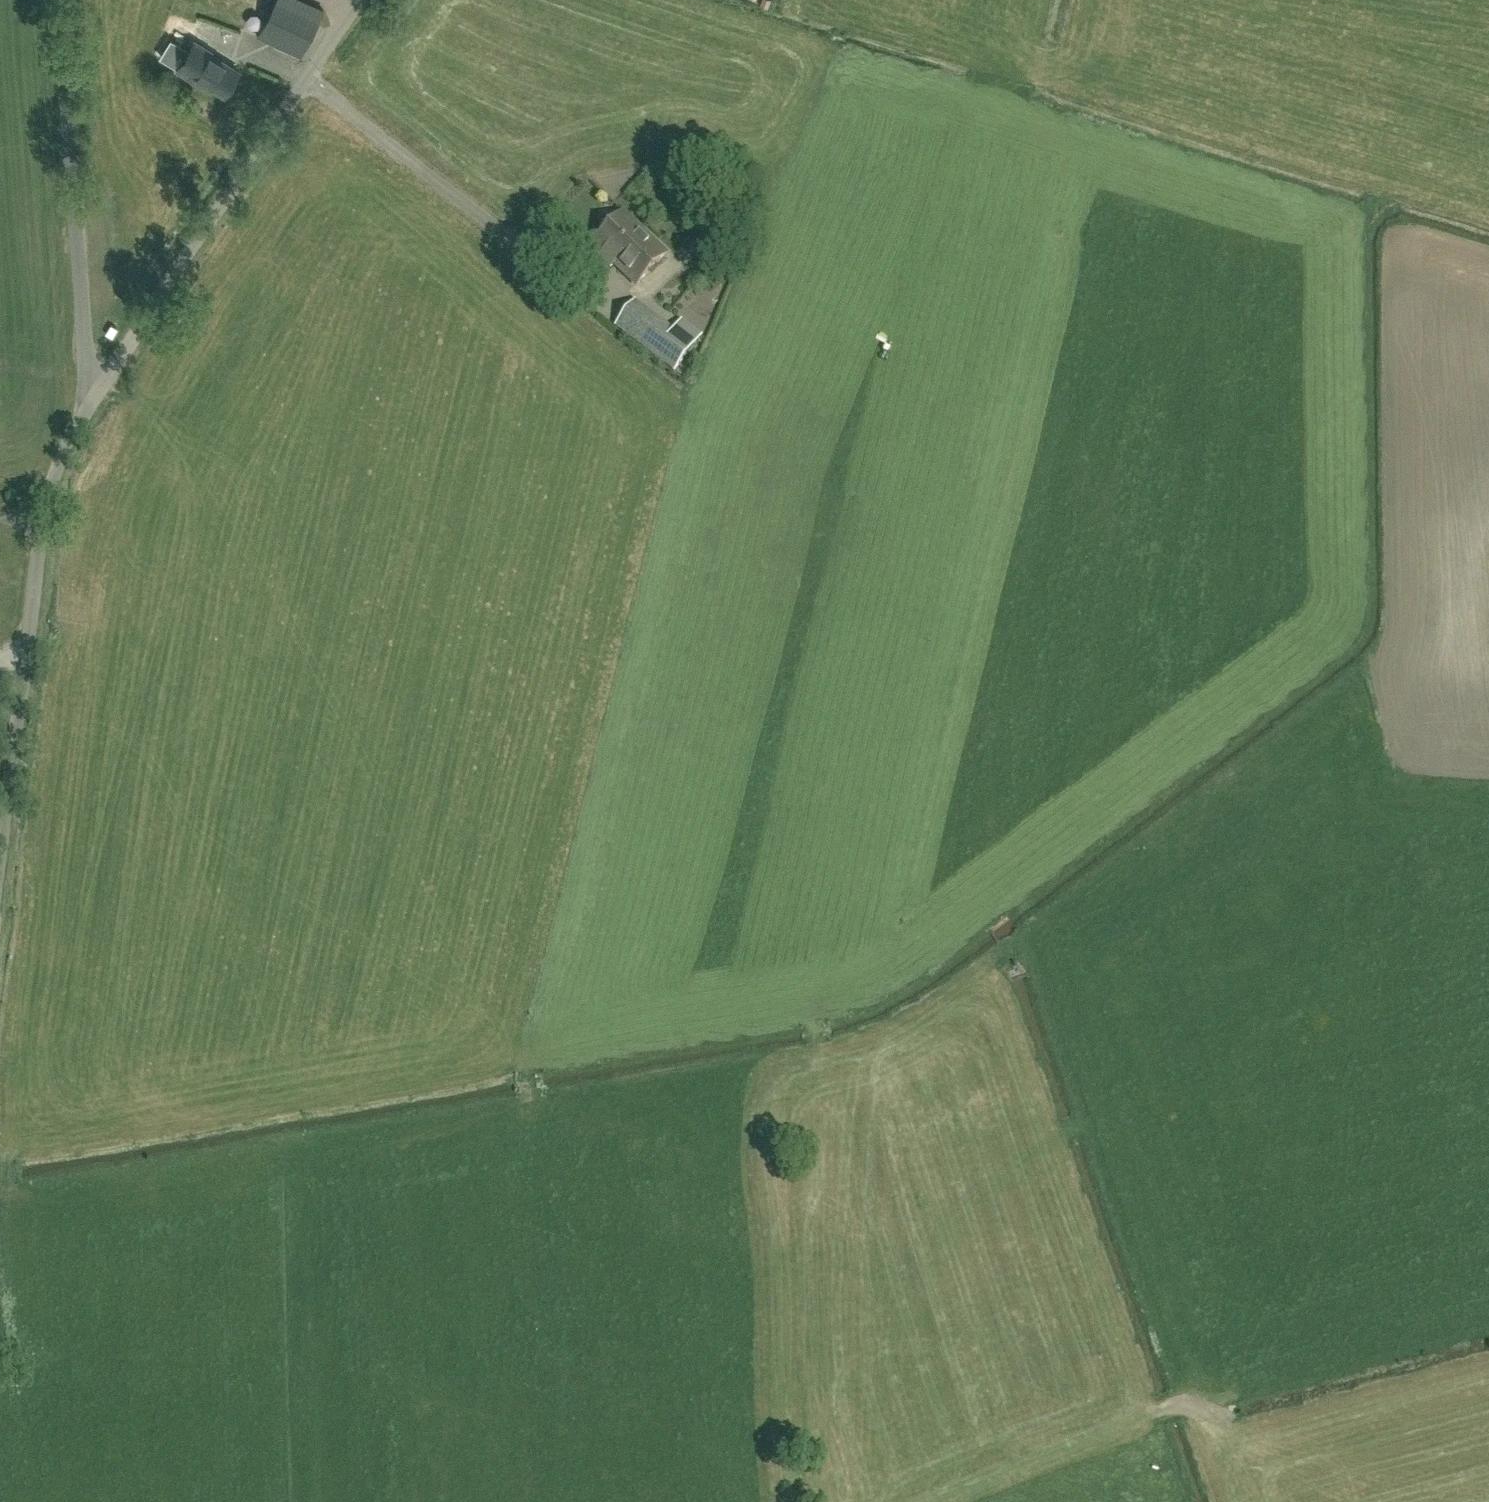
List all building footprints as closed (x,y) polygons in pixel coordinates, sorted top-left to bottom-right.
[(297,55),(301,57),(323,10),(301,0),(275,0),(258,37),(297,55)] [(172,40),(192,42),(197,16),(178,13),(172,40)] [(226,95),(240,73),(211,55),(213,52),(197,42),(196,41),(180,67),(196,77),(226,95)] [(180,102),(197,115),(208,101),(191,88),(180,102)] [(615,263),(635,282),(664,252),(623,211),(608,226),(593,241),(603,251),(599,255),(611,267),(615,263)] [(637,300),(616,326),(645,349),(674,372),(703,336),(682,319),(674,329),(666,322),(637,300)]
